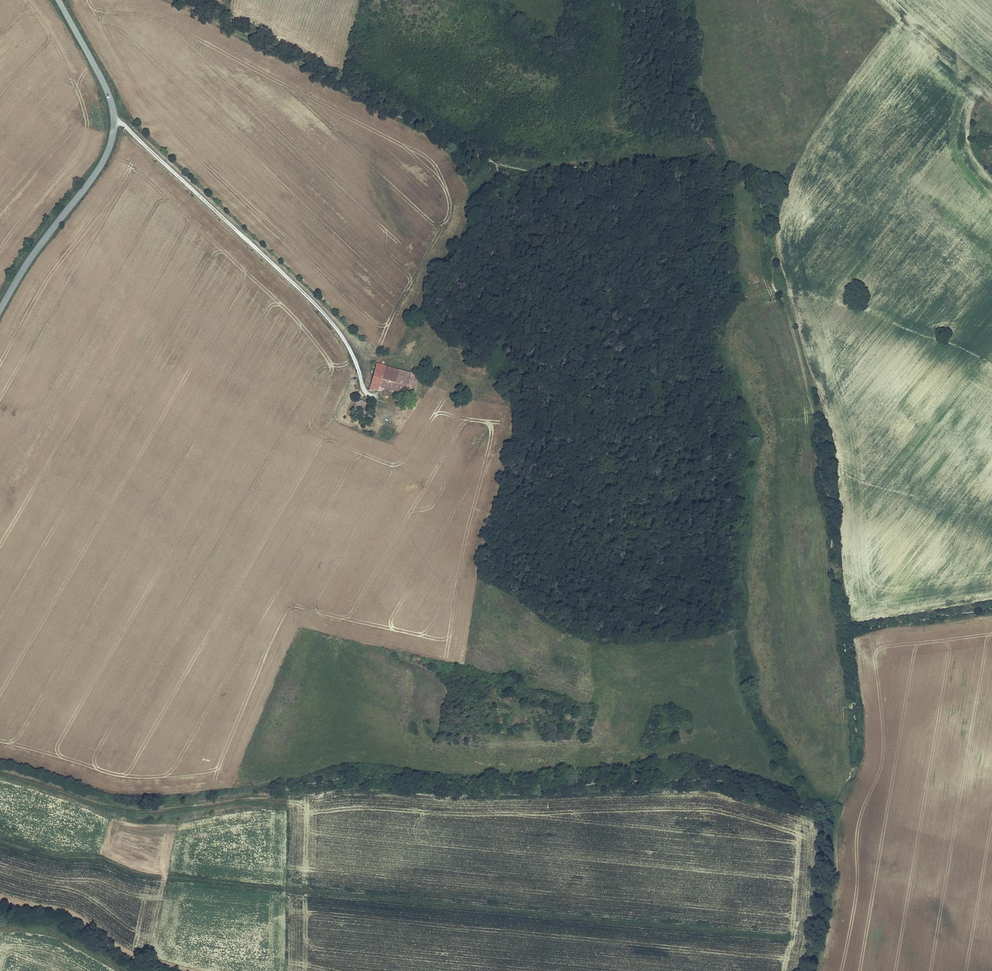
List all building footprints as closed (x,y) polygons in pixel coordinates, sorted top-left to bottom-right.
[(376,366),(369,392),(373,393),(374,391),(379,392),(380,388),(403,394),(407,379),(384,373),(385,369),(376,366)] [(411,396),(416,376),(385,369),(384,373),(407,379),(403,394),(411,396)] [(366,415),(369,405),(357,401),(354,411),(366,415)]
